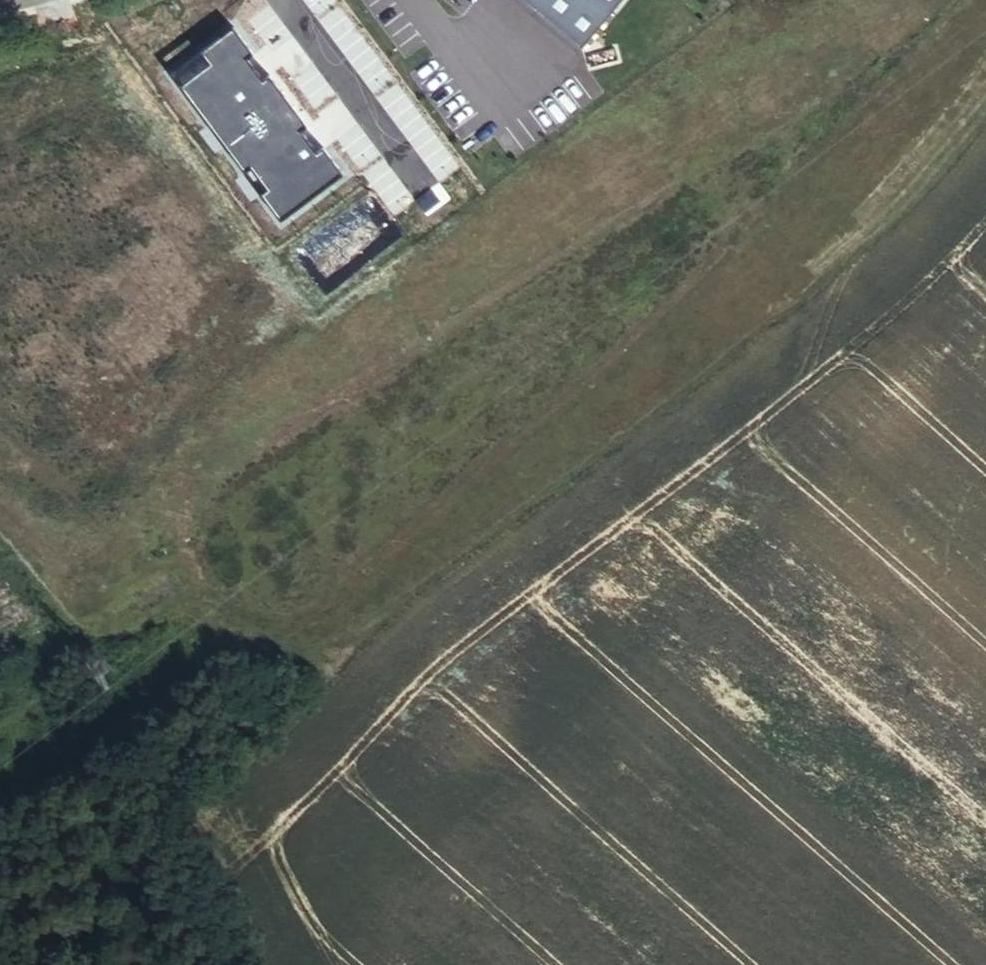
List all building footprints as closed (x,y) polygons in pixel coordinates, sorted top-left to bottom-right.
[(578,47),(617,0),(520,0),(578,47)]
